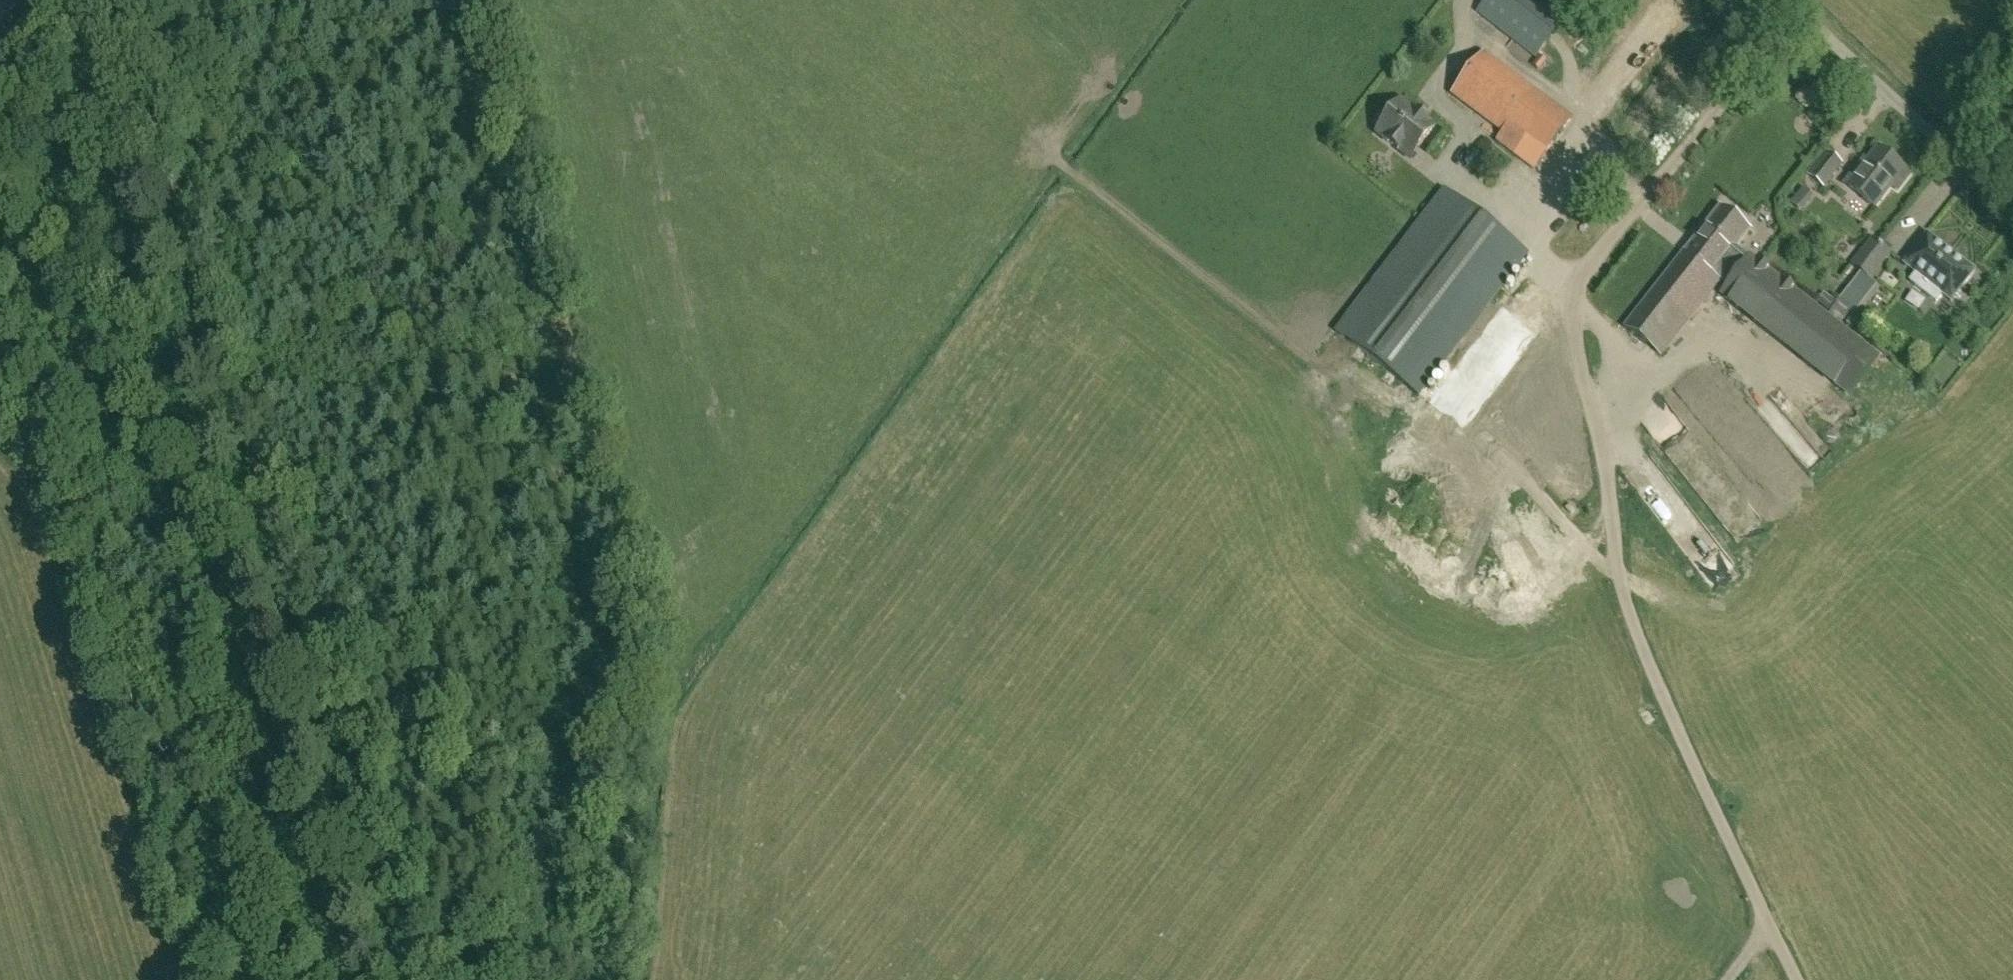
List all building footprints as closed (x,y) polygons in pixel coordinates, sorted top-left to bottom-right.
[(1547,0),(1488,0),(1478,14),(1536,59),(1569,17),(1547,0)] [(1573,120),(1484,54),(1452,96),(1457,100),(1503,133),(1496,143),(1534,171),(1573,120)] [(1376,133),(1410,160),(1434,128),(1401,102),(1391,115),(1389,114),(1387,113),(1385,113),(1383,113),(1381,114),(1379,115),(1377,116),(1376,118),(1376,120),(1375,123),(1376,125),(1376,127),(1378,128),(1379,130),(1376,133)] [(1807,178),(1826,156),(1818,149),(1799,171),(1807,178)] [(1910,176),(1878,150),(1862,170),(1859,167),(1845,185),(1875,209),(1892,189),(1897,193),(1910,176)] [(1829,157),(1811,179),(1823,189),(1841,166),(1829,157)] [(1336,333),(1419,397),(1527,255),(1444,192),(1336,333)] [(1849,396),(1879,358),(1750,258),(1749,259),(1736,250),(1750,232),(1719,208),(1624,329),(1661,358),(1720,283),(1726,288),(1721,295),(1849,396)] [(1974,275),(1975,274),(1927,236),(1903,266),(1904,267),(1905,267),(1916,276),(1910,284),(1936,304),(1942,296),(1947,301),(1959,286),(1962,289),(1974,274),(1974,275)] [(1853,266),(1862,273),(1882,249),(1872,241),(1853,266)] [(1862,273),(1872,281),(1891,256),(1882,249),(1862,273)]
